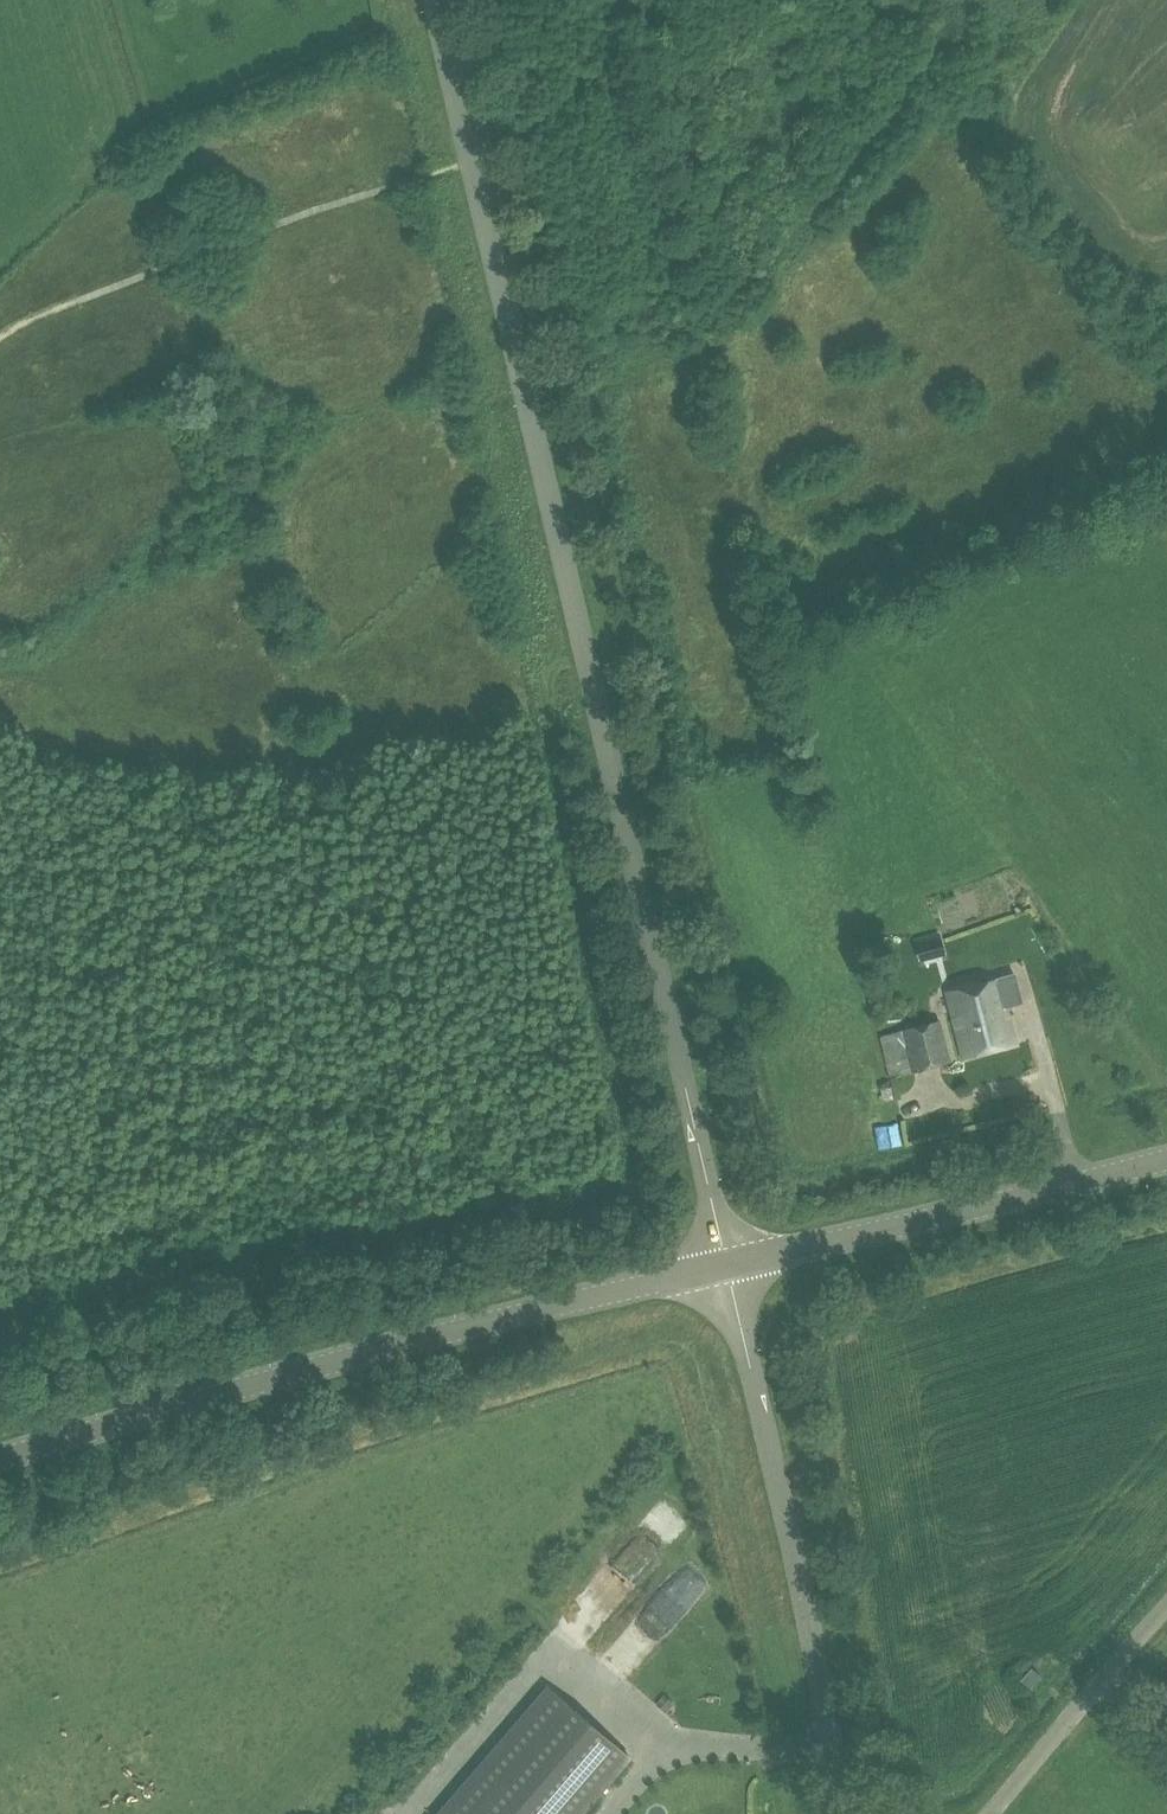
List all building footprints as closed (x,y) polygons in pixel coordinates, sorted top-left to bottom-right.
[(1014,972),(945,992),(964,1057),(1017,1041),(1007,1005),(1022,1001),(1014,972)] [(951,1062),(940,1018),(901,1029),(912,1072),(951,1062)] [(1030,1687),(1041,1675),(1031,1666),(1020,1679),(1030,1687)] [(547,1686),(436,1813),(582,1813),(630,1758),(547,1686)]
